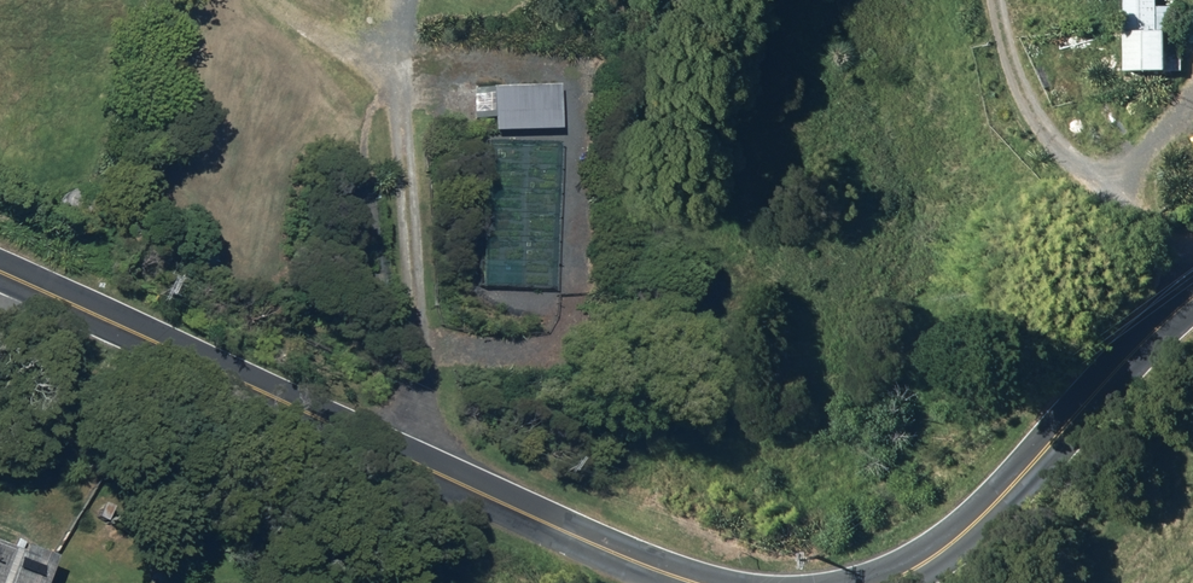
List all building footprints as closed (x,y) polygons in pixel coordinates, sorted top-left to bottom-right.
[(1178,33),(1178,8),(1158,8),(1157,0),(1124,0),(1125,73),(1168,72),(1167,33),(1178,33)] [(489,133),(552,132),(551,88),(488,90),(489,133)] [(40,568),(0,553),(0,582),(34,582),(40,568)]
